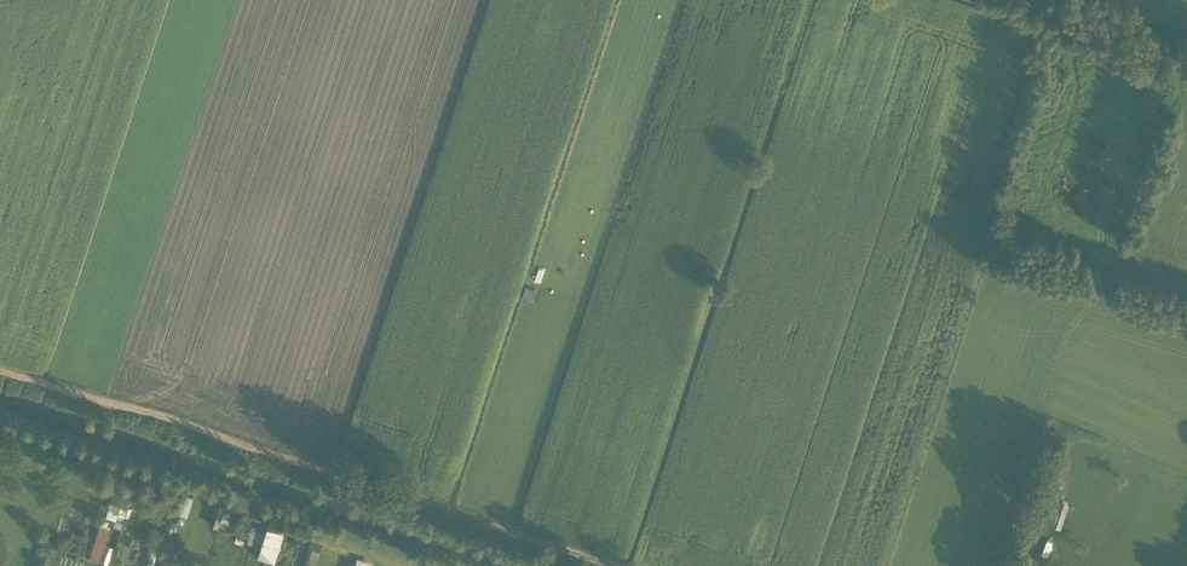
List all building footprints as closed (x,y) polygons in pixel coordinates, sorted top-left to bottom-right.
[(114,521),(113,526),(120,529),(135,479),(130,478),(129,480),(128,480),(125,486),(116,483),(104,517),(114,521)] [(135,509),(144,482),(135,479),(127,507),(128,508),(121,528),(124,529),(131,509),(134,510),(135,509)] [(192,498),(181,494),(175,513),(175,514),(186,517),(192,498)] [(214,506),(208,525),(217,528),(223,509),(214,506)] [(230,513),(229,513),(223,511),(217,528),(224,530),(226,524),(231,526),(233,519),(228,518),(230,513)] [(274,564),(286,527),(269,521),(256,559),(273,565),(274,564)] [(109,529),(99,526),(88,560),(98,563),(109,529)] [(259,549),(266,528),(258,526),(256,531),(251,530),(247,542),(251,544),(251,546),(259,549)] [(114,529),(111,541),(107,540),(101,561),(111,564),(119,530),(114,529)] [(311,550),(306,565),(315,565),(319,553),(311,550)]
